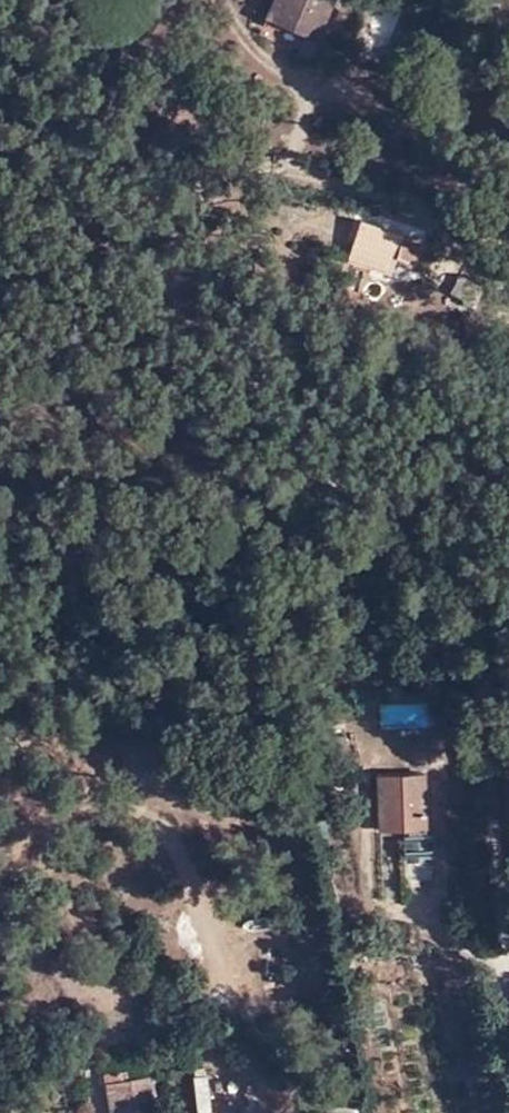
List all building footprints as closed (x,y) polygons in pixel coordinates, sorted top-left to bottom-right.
[(267,15),(318,37),(334,0),(274,0),(267,15)] [(383,45),(402,2),(398,0),(384,0),(370,33),(378,36),(377,42),(383,45)] [(402,2),(383,45),(387,47),(390,41),(393,42),(409,4),(402,2)] [(425,251),(367,234),(360,255),(419,274),(425,251)] [(487,294),(473,289),(464,316),(478,322),(487,294)] [(426,825),(425,769),(379,769),(380,827),(426,825)] [(402,835),(404,851),(431,847),(428,832),(402,835)] [(138,1076),(115,1079),(114,1073),(97,1073),(103,1112),(143,1112),(138,1076)] [(174,1075),(177,1112),(210,1112),(207,1073),(174,1075)]
